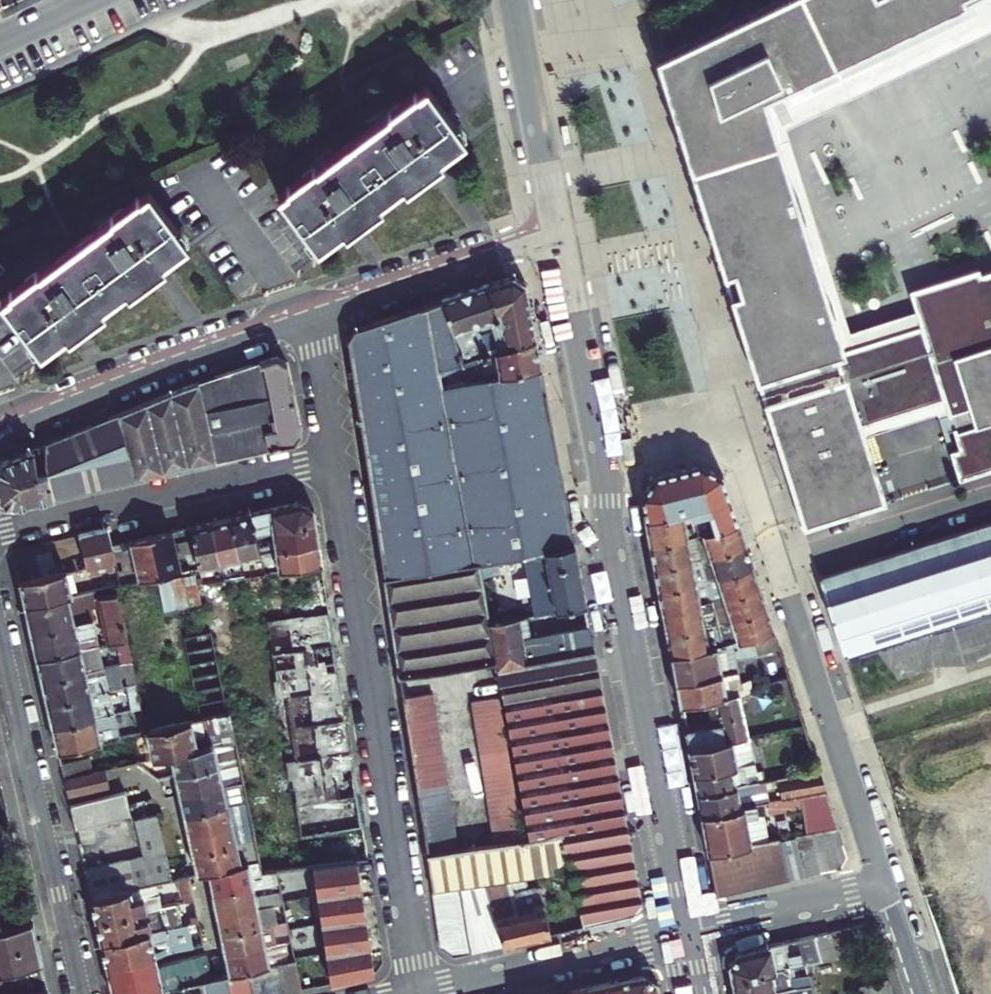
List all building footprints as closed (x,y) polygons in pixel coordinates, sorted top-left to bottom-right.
[(655,56),(781,463),(805,530),(886,504),(865,436),(936,414),(960,481),(990,471),(990,269),(981,273),(976,266),(909,287),(915,310),(849,333),(785,128),(990,28),(990,0),(774,0),(655,56)] [(424,86),(275,195),(315,249),(463,140),(424,86)] [(0,298),(0,305),(36,354),(184,244),(144,190),(0,298)] [(488,331),(485,321),(479,323),(483,340),(486,350),(487,354),(534,338),(524,283),(511,276),(489,284),(499,316),(503,325),(488,331)] [(441,300),(463,362),(476,358),(487,354),(486,350),(475,353),(472,344),(483,340),(479,323),(485,321),(499,316),(489,284),(441,300)] [(573,544),(540,368),(464,382),(440,387),(438,376),(437,368),(463,362),(441,300),(354,330),(354,329),(346,342),(347,342),(384,580),(477,564),(524,554),(573,544)] [(464,382),(540,368),(534,338),(487,354),(476,358),(463,362),(437,368),(438,376),(449,373),(453,369),(461,367),(464,382)] [(181,388),(44,445),(46,470),(51,497),(293,442),(300,431),(286,363),(275,357),(181,388)] [(51,497),(46,470),(44,445),(2,462),(1,462),(0,464),(0,499),(12,507),(12,506),(51,497)] [(691,516),(693,522),(698,520),(697,514),(708,512),(713,530),(737,522),(721,474),(699,463),(653,474),(640,496),(644,518),(689,510),(691,516)] [(300,502),(287,505),(290,521),(272,525),(273,531),(315,523),(313,510),(301,501),(300,502)] [(287,505),(251,513),(256,534),(273,531),(272,525),(290,521),(287,505)] [(686,538),(683,517),(691,516),(689,510),(644,518),(650,546),(686,538)] [(231,518),(240,557),(260,553),(256,534),(251,513),(231,518)] [(212,522),(221,562),(240,557),(231,518),(212,522)] [(212,522),(192,527),(201,566),(221,562),(212,522)] [(701,534),(708,555),(744,544),(737,522),(713,530),(701,534)] [(819,577),(845,655),(877,645),(902,676),(950,659),(963,654),(972,658),(990,652),(990,522),(819,577)] [(273,531),(276,550),(318,543),(315,523),(273,531)] [(192,527),(152,536),(160,576),(201,566),(192,527)] [(106,528),(80,534),(87,567),(89,575),(94,574),(93,567),(114,562),(110,546),(106,528)] [(18,568),(20,582),(87,567),(80,534),(65,537),(70,557),(18,568)] [(152,536),(130,541),(136,566),(116,569),(118,579),(119,585),(160,576),(152,536)] [(686,538),(650,546),(654,568),(690,560),(687,539),(686,538)] [(318,543),(276,550),(279,569),(321,563),(318,543)] [(524,554),(535,615),(584,605),(573,544),(524,554)] [(709,558),(715,576),(750,564),(744,544),(708,555),(709,558)] [(658,589),(694,581),(691,561),(690,560),(654,568),(658,589)] [(493,661),(487,624),(477,564),(384,580),(398,677),(493,661)] [(715,576),(721,598),(757,585),(750,564),(715,576)] [(235,569),(236,576),(248,574),(247,566),(235,569)] [(20,582),(26,606),(93,591),(89,575),(87,567),(20,582)] [(116,569),(94,574),(89,575),(93,591),(114,586),(113,580),(118,579),(116,569)] [(194,571),(156,578),(162,610),(199,603),(194,571)] [(658,589),(661,610),(698,603),(694,581),(658,589)] [(721,598),(728,620),(764,608),(757,585),(721,598)] [(38,659),(81,649),(78,638),(97,634),(94,620),(95,620),(92,607),(96,606),(93,591),(26,606),(38,659)] [(102,639),(103,644),(128,639),(119,592),(99,597),(107,637),(102,639)] [(698,603),(661,610),(666,633),(703,625),(698,603)] [(728,620),(735,641),(772,629),(764,608),(728,620)] [(332,611),(266,618),(276,698),(288,697),(295,758),(288,759),(296,825),(328,822),(325,802),(338,800),(337,794),(353,792),(332,611)] [(494,670),(500,669),(593,651),(589,629),(530,641),(526,616),(487,624),(493,661),(494,670)] [(703,625),(666,633),(670,654),(706,647),(703,625)] [(715,645),(706,647),(670,654),(675,682),(718,672),(734,668),(733,660),(753,654),(777,647),(775,639),(772,629),(735,641),(725,643),(719,644),(715,645)] [(38,659),(42,680),(86,670),(84,660),(87,661),(102,657),(99,645),(81,649),(38,659)] [(500,669),(506,704),(600,687),(593,651),(500,669)] [(109,689),(117,688),(112,664),(108,665),(86,670),(88,676),(104,673),(106,674),(109,689)] [(718,672),(675,682),(679,704),(723,695),(736,692),(740,691),(737,681),(734,668),(718,672)] [(86,670),(42,680),(48,704),(92,694),(109,689),(106,674),(104,673),(88,676),(86,670)] [(749,688),(747,678),(737,681),(740,691),(749,688)] [(600,687),(506,704),(527,839),(559,834),(560,835),(625,821),(600,687)] [(723,695),(679,704),(692,774),(743,764),(748,763),(752,761),(746,736),(736,692),(723,695)] [(48,704),(53,727),(97,717),(115,713),(111,696),(93,699),(92,694),(48,704)] [(454,852),(450,825),(448,812),(430,696),(402,701),(426,856),(454,852)] [(523,840),(516,801),(514,788),(499,698),(473,703),(496,845),(523,840)] [(153,758),(172,755),(215,745),(236,740),(231,712),(207,718),(208,725),(222,722),(224,728),(204,732),(202,737),(197,738),(193,721),(147,731),(153,758)] [(53,727),(58,751),(120,737),(115,713),(97,717),(53,727)] [(172,755),(176,775),(220,766),(215,745),(172,755)] [(90,759),(61,765),(64,778),(93,772),(90,759)] [(746,784),(743,764),(692,774),(696,793),(746,784)] [(176,775),(180,794),(224,785),(220,766),(176,775)] [(109,786),(106,769),(93,772),(64,778),(68,795),(109,786)] [(774,779),(756,782),(746,784),(696,793),(700,814),(755,804),(753,794),(776,790),(778,800),(824,792),(817,771),(774,779)] [(773,771),(755,775),(756,782),(774,779),(773,771)] [(180,794),(184,815),(228,806),(247,801),(244,781),(224,785),(180,794)] [(127,796),(137,794),(135,784),(135,782),(124,785),(126,792),(127,796)] [(111,820),(131,816),(129,806),(127,796),(126,792),(106,797),(111,820)] [(106,797),(91,800),(95,824),(111,820),(106,797)] [(75,828),(95,824),(91,800),(70,805),(75,828)] [(744,817),(762,814),(761,803),(755,804),(700,814),(707,851),(748,844),(745,824),(744,817)] [(228,806),(184,815),(189,835),(233,826),(228,806)] [(764,821),(762,814),(744,817),(745,824),(764,821)] [(142,840),(163,836),(159,816),(138,820),(142,840)] [(510,880),(520,879),(569,871),(582,927),(632,915),(633,916),(641,903),(625,821),(560,835),(559,834),(527,839),(523,840),(496,845),(476,848),(486,884),(510,880)] [(189,835),(193,855),(236,845),(255,842),(251,822),(233,826),(189,835)] [(812,833),(818,851),(841,844),(836,829),(812,833)] [(813,852),(818,851),(812,833),(794,836),(803,876),(818,872),(813,852)] [(145,858),(166,853),(163,836),(142,840),(145,856),(145,858)] [(794,836),(780,838),(788,879),(803,876),(794,836)] [(748,844),(707,851),(716,896),(788,879),(780,838),(748,844)] [(841,844),(818,851),(813,852),(818,872),(840,867),(845,856),(841,844)] [(197,875),(208,873),(241,866),(236,845),(193,855),(197,875)] [(426,856),(432,894),(486,884),(476,848),(454,852),(426,856)] [(156,884),(172,881),(166,853),(145,858),(145,856),(126,861),(132,890),(156,884)] [(112,894),(132,890),(126,861),(106,865),(112,894)] [(312,868),(330,984),(373,975),(357,862),(312,868)] [(213,895),(253,887),(248,863),(241,866),(208,873),(213,895)] [(112,894),(106,865),(85,870),(91,899),(112,894)] [(522,889),(520,879),(510,880),(518,911),(494,917),(499,934),(502,946),(550,934),(538,886),(522,889)] [(96,921),(161,907),(156,884),(132,890),(112,894),(91,899),(96,921)] [(494,917),(486,884),(432,894),(440,948),(453,957),(488,949),(485,937),(499,934),(494,917)] [(213,895),(217,917),(257,908),(253,887),(213,895)] [(166,928),(161,907),(96,921),(100,942),(166,928)] [(217,917),(221,936),(261,927),(257,908),(217,917)] [(185,923),(191,947),(202,944),(201,940),(197,921),(196,915),(191,916),(192,922),(185,923)] [(32,923),(0,930),(0,993),(21,993),(41,965),(32,923)] [(221,936),(226,955),(265,946),(261,927),(221,936)] [(106,965),(155,955),(171,951),(166,928),(100,942),(106,965)] [(811,935),(819,965),(835,960),(827,932),(811,935)] [(502,946),(499,934),(485,937),(488,949),(502,946)] [(771,973),(799,966),(804,965),(805,969),(819,965),(811,935),(736,953),(728,965),(731,982),(771,973)] [(284,942),(265,946),(268,966),(276,964),(288,961),(284,942)] [(230,974),(245,971),(268,966),(265,946),(226,955),(230,974)] [(108,976),(157,965),(156,959),(155,955),(106,965),(107,970),(108,976)] [(205,960),(204,955),(193,957),(198,981),(200,981),(210,979),(205,960)] [(184,985),(179,960),(157,965),(108,976),(112,993),(143,993),(177,986),(184,985)] [(293,960),(288,961),(276,964),(282,993),(294,993),(300,993),(293,960)] [(276,964),(268,966),(245,971),(250,993),(282,993),(276,964)] [(41,965),(21,993),(48,993),(41,965)] [(228,993),(250,993),(245,971),(230,974),(224,976),(228,993)] [(771,973),(731,982),(734,993),(771,993),(775,993),(771,973)] [(656,983),(643,974),(588,987),(590,993),(658,993),(656,983)] [(224,976),(219,977),(210,979),(200,981),(203,993),(228,993),(224,976)] [(200,981),(198,981),(184,985),(177,986),(179,993),(203,993),(200,981)] [(889,983),(861,992),(862,993),(892,993),(889,983)]
